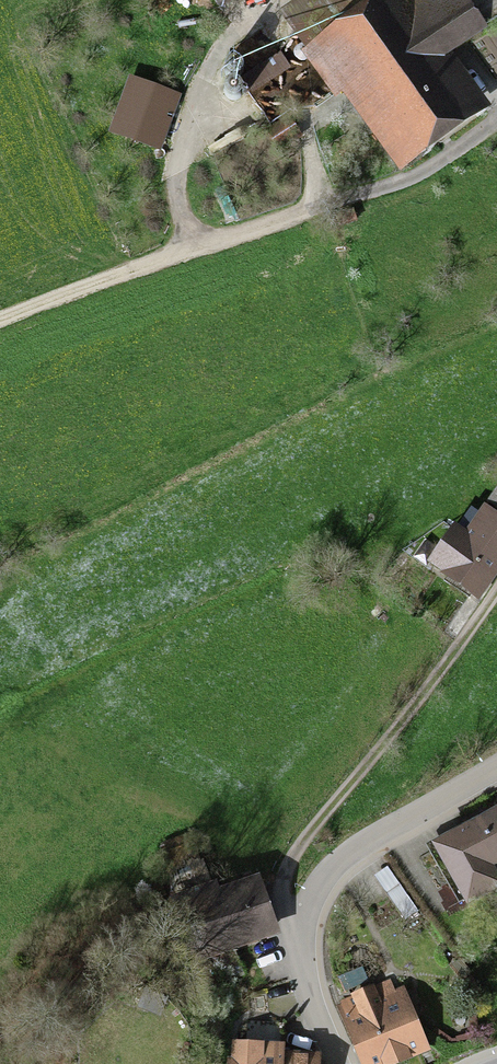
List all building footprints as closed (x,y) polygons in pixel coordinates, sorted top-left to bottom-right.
[(455,45),(482,26),(483,27),(496,19),(496,0),(473,0),(468,4),(466,0),(316,0),(286,21),(338,94),(355,81),(407,152),(471,106),(436,58),(455,45)] [(496,566),(496,526),(483,516),(467,538),(459,533),(437,564),(479,593),(496,566)] [(496,884),(496,882),(488,866),(496,860),(496,814),(435,850),(464,901),(470,898),(471,899),(496,884)] [(194,844),(166,854),(171,870),(200,860),(194,844)] [(274,929),(258,885),(221,898),(216,885),(180,898),(200,955),(274,929)] [(224,978),(239,973),(233,955),(217,961),(224,978)] [(423,1047),(399,991),(395,992),(390,982),(344,1001),(370,1063),(383,1063),(423,1047)] [(162,1013),(168,998),(144,988),(142,992),(140,992),(137,998),(143,1000),(141,1004),(162,1013)] [(285,1058),(286,1024),(250,1022),(249,1045),(238,1045),(237,1063),(284,1063),(285,1058)]
